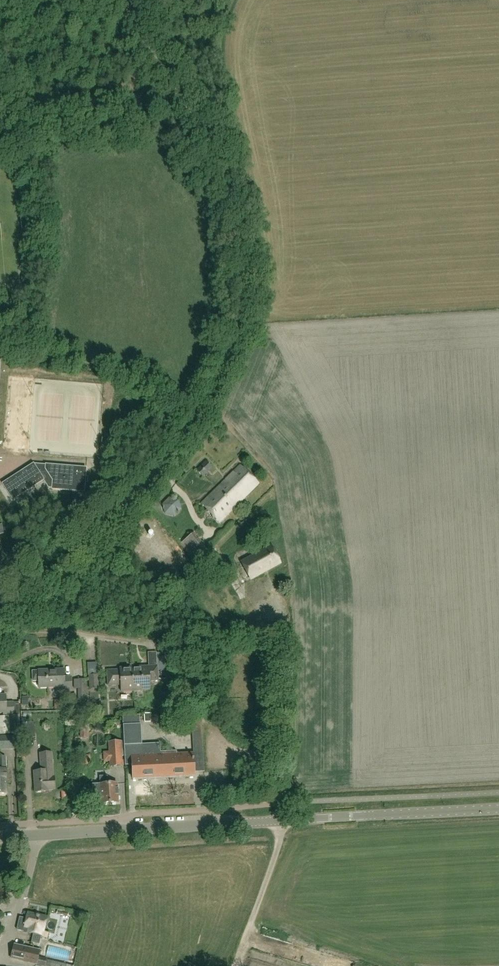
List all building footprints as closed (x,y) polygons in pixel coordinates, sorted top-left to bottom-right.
[(203,477),(212,467),(206,462),(197,472),(203,477)] [(45,465),(34,464),(33,463),(2,484),(12,500),(44,480),(49,488),(52,488),(52,490),(84,492),(86,468),(45,465)] [(219,523),(258,484),(239,466),(200,504),(219,523)] [(178,503),(172,506),(178,516),(184,513),(178,503)] [(271,547),(240,563),(249,580),(280,565),(271,547)] [(157,667),(132,668),(133,691),(150,690),(150,681),(157,680),(157,667)] [(122,691),(133,691),(132,668),(121,668),(121,670),(108,671),(108,685),(121,684),(122,691)] [(62,690),(71,690),(71,677),(64,678),(64,670),(38,671),(38,672),(32,672),(32,682),(38,682),(38,688),(61,687),(62,690)] [(97,676),(90,676),(90,689),(98,689),(97,676)] [(85,716),(85,712),(84,680),(74,680),(75,689),(77,689),(77,705),(74,705),(74,711),(71,711),(71,716),(85,716)] [(13,703),(6,703),(6,696),(0,696),(0,713),(3,713),(3,716),(10,715),(10,733),(20,733),(19,703),(13,703)] [(21,724),(22,736),(24,736),(25,745),(30,745),(29,736),(34,736),(33,723),(29,723),(29,714),(21,714),(21,724)] [(160,744),(141,745),(140,724),(140,715),(123,716),(123,725),(125,762),(132,761),(133,780),(194,776),(193,753),(176,754),(176,751),(160,752),(160,744)] [(10,733),(9,716),(1,716),(2,734),(10,733)] [(88,738),(88,724),(81,724),(80,737),(88,738)] [(16,746),(16,736),(0,737),(0,747),(16,746)] [(122,766),(121,750),(121,741),(109,742),(110,766),(122,766)] [(34,771),(35,792),(47,792),(47,790),(54,790),(53,776),(52,776),(51,753),(39,754),(40,771),(34,771)] [(118,784),(108,784),(107,776),(99,777),(99,784),(100,784),(100,785),(93,785),(93,795),(100,795),(100,804),(118,804),(118,784)] [(17,931),(42,936),(42,938),(48,939),(49,932),(44,931),(47,917),(27,913),(26,920),(19,918),(17,931)] [(40,951),(14,945),(11,959),(37,964),(40,951)] [(43,965),(45,965),(47,960),(39,958),(37,965),(43,965)]
